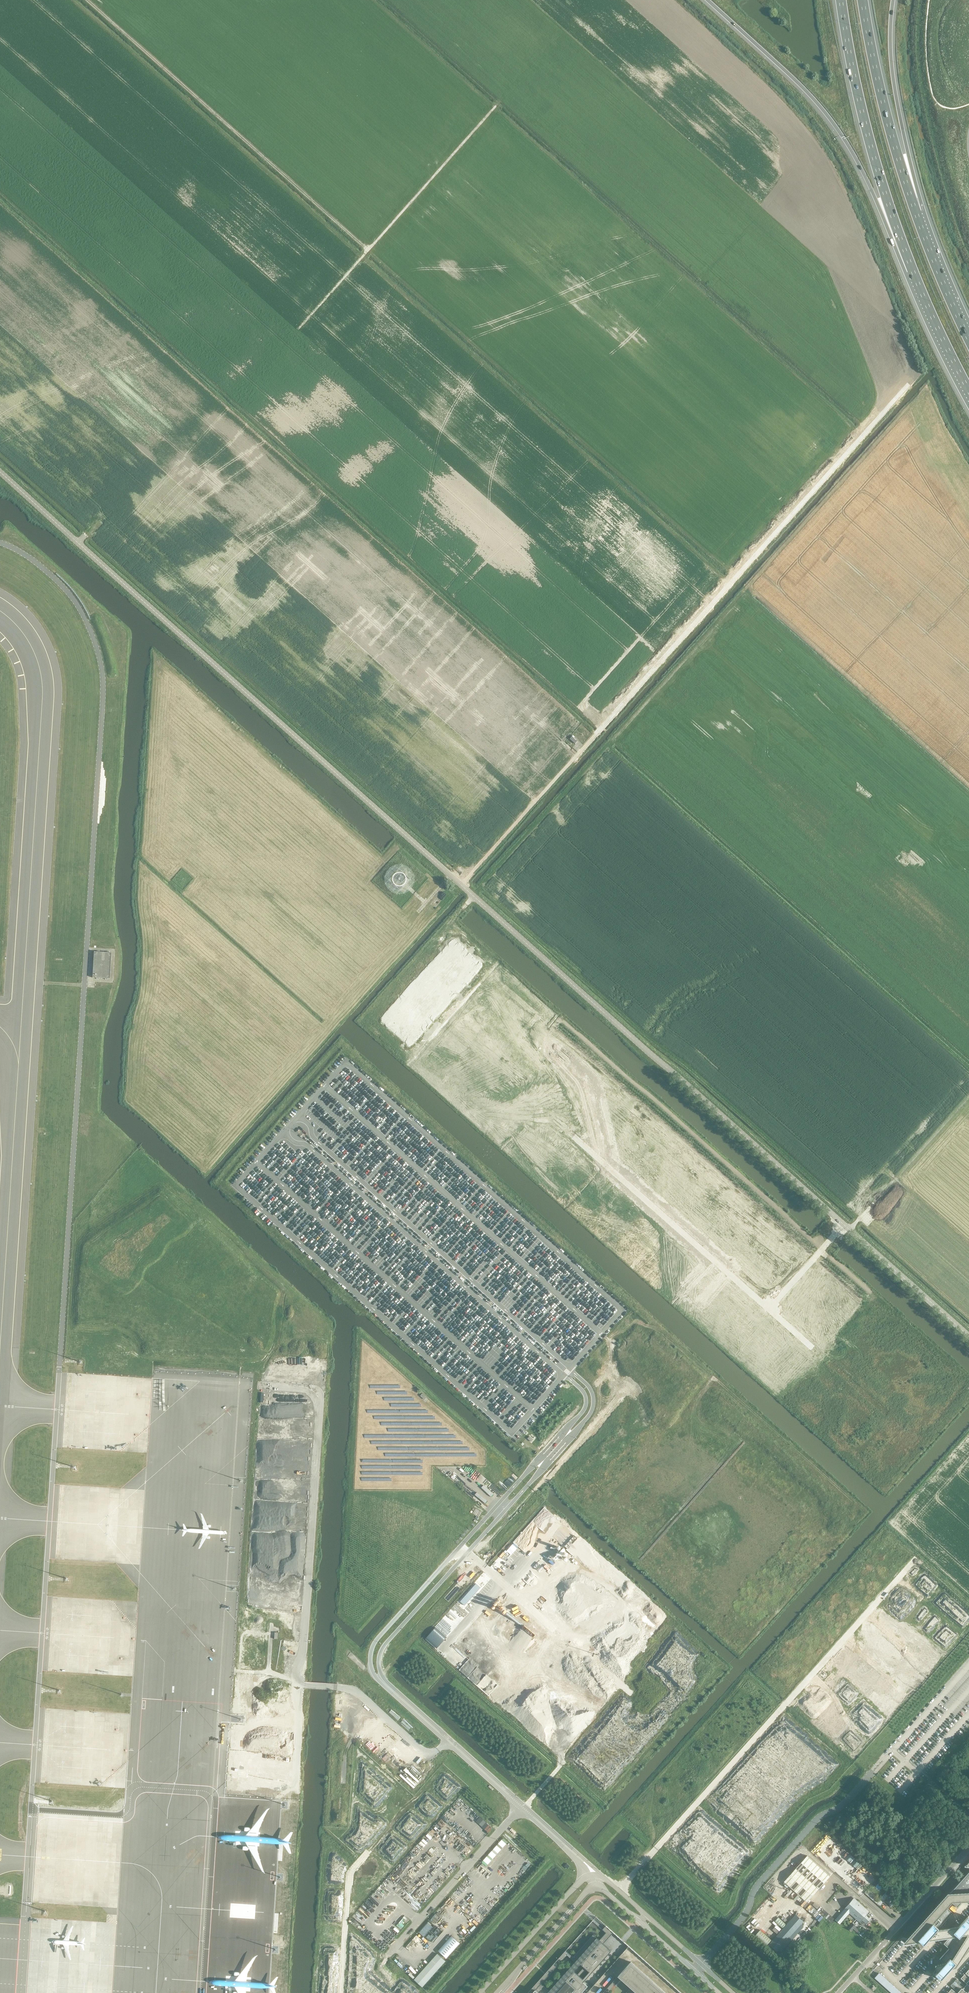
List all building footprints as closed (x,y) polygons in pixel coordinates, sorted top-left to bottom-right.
[(113,953),(95,952),(92,978),(111,981),(113,953)] [(359,1095),(362,1097),(363,1095),(365,1097),(371,1089),(366,1085),(359,1095)] [(375,1097),(364,1109),(368,1113),(379,1101),(375,1097)] [(365,1744),(372,1751),(377,1746),(370,1739),(365,1744)] [(489,1832),(493,1827),(481,1816),(476,1820),(489,1832)] [(487,1856),(491,1860),(503,1847),(499,1843),(487,1856)] [(807,1902),(830,1876),(807,1856),(784,1882),(807,1902)] [(950,1893),(948,1893),(903,1945),(911,1943),(913,1946),(916,1943),(920,1942),(924,1945),(927,1941),(948,1938),(943,1944),(949,1948),(939,1959),(944,1963),(935,1965),(936,1969),(933,1972),(941,1980),(946,1974),(947,1974),(951,1970),(950,1970),(951,1969),(956,1967),(964,1953),(968,1948),(968,1916),(959,1927),(939,1929),(935,1926),(939,1922),(942,1924),(953,1912),(948,1908),(952,1903),(968,1902),(968,1872),(950,1893)] [(902,1881),(900,1883),(909,1891),(914,1886),(906,1880),(904,1882),(902,1881)] [(905,1896),(909,1891),(900,1883),(896,1888),(905,1896)] [(868,1889),(865,1893),(880,1906),(884,1902),(868,1889)] [(896,1900),(893,1897),(895,1895),(892,1892),(890,1894),(891,1895),(884,1902),(885,1903),(886,1902),(890,1906),(896,1900)] [(855,1898),(841,1913),(835,1920),(840,1924),(850,1913),(861,1923),(861,1924),(864,1926),(872,1917),(867,1913),(869,1911),(855,1898)] [(820,1920),(824,1915),(832,1921),(835,1918),(822,1908),(823,1906),(818,1902),(814,1907),(811,1904),(806,1909),(820,1920)] [(777,1952),(780,1949),(781,1950),(803,1926),(801,1925),(804,1922),(795,1914),(790,1920),(786,1916),(784,1918),(788,1922),(782,1930),(777,1926),(773,1930),(778,1934),(769,1944),(777,1952)] [(592,1988),(584,1981),(611,1951),(604,1945),(613,1933),(606,1926),(603,1930),(606,1934),(600,1941),(593,1935),(571,1959),(575,1962),(549,1991),(541,1984),(533,1992),(588,1992),(592,1988)] [(438,1950),(447,1957),(460,1943),(452,1935),(438,1950)] [(767,1935),(763,1939),(767,1943),(771,1940),(767,1935)] [(423,1987),(446,1961),(437,1953),(414,1980),(423,1987)] [(631,1962),(618,1977),(631,1988),(637,1992),(665,1992),(631,1962)] [(961,1978),(967,1984),(965,1986),(963,1989),(962,1988),(957,1992),(968,1992),(968,1969),(961,1978)] [(875,1979),(891,1992),(902,1992),(880,1973),(875,1979)]
